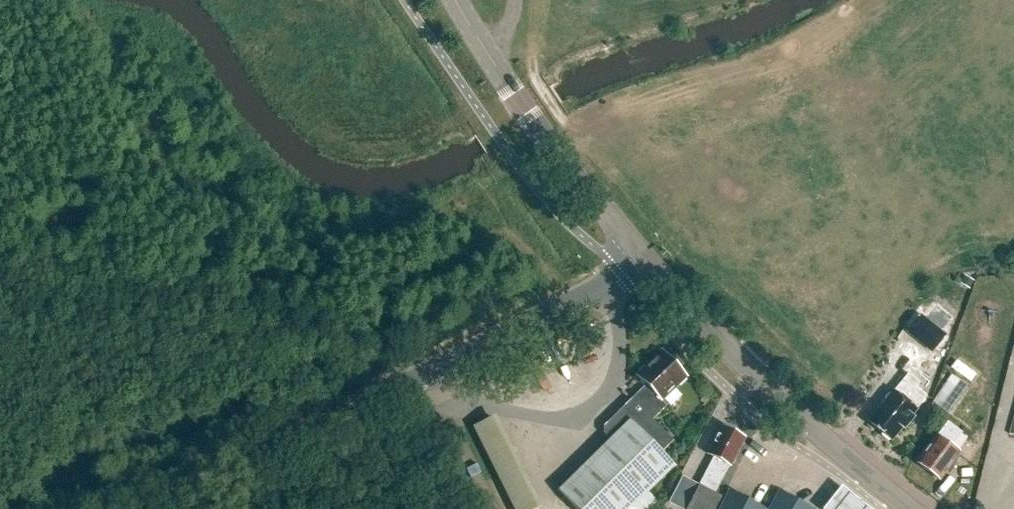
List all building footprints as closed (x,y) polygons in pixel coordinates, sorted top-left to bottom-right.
[(946,336),(918,313),(907,327),(935,349),(946,336)] [(689,379),(670,359),(657,360),(639,378),(648,387),(606,429),(606,436),(611,442),(560,493),(576,508),(638,508),(679,468),(666,455),(677,444),(656,424),(670,409),(665,403),(689,379)] [(947,413),(966,385),(952,374),(932,402),(947,413)] [(885,399),(885,403),(869,423),(891,441),(899,431),(903,434),(915,420),(912,417),(927,399),(916,390),(920,385),(908,375),(893,393),(888,394),(885,399)] [(509,508),(536,508),(537,508),(493,415),(470,426),(509,508)] [(959,454),(952,449),(963,436),(949,425),(936,441),(934,439),(925,450),(928,452),(918,465),(938,481),(959,454)] [(722,499),(713,495),(727,466),(729,467),(743,440),(723,430),(709,457),(716,460),(701,489),(691,508),(717,508),(722,499)] [(840,490),(831,502),(826,508),(864,508),(840,490)] [(723,508),(761,508),(730,493),(723,508)] [(780,493),(771,508),(811,508),(780,493)]
